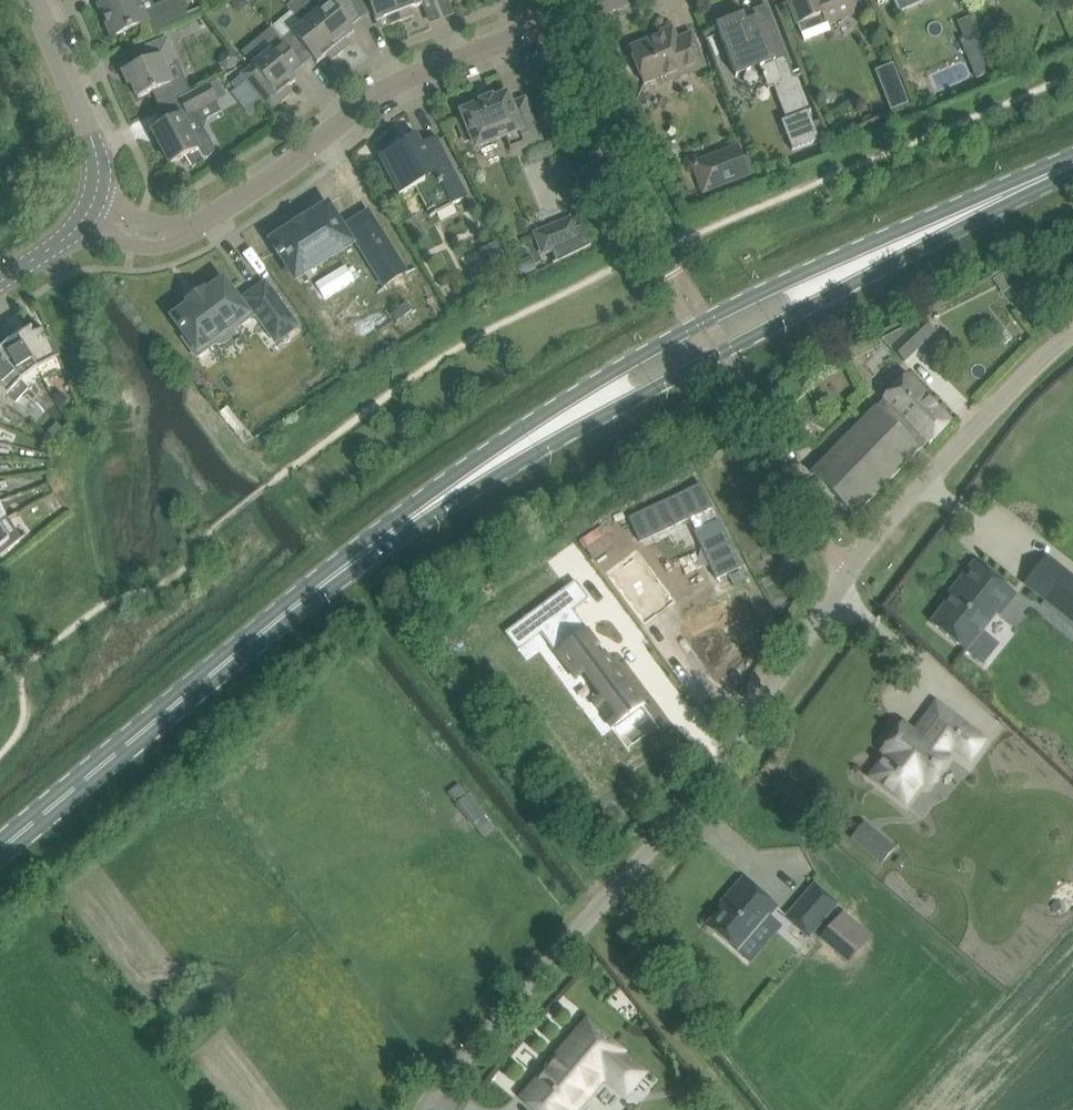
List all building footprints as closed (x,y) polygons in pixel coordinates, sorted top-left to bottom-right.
[(112,0),(100,5),(113,37),(149,23),(145,15),(139,0),(112,0)] [(145,15),(149,23),(153,34),(190,18),(183,0),(180,0),(145,15)] [(282,41),(303,66),(314,58),(318,64),(328,55),(333,61),(342,54),(304,9),(298,0),(295,0),(287,6),(302,24),(282,41)] [(304,9),(342,54),(351,46),(346,40),(356,32),(351,27),(362,18),(351,0),(332,0),(320,9),(313,1),(312,3),(309,0),(298,0),(304,9)] [(362,18),(374,14),(377,23),(389,18),(392,26),(403,21),(395,0),(351,0),(362,18)] [(403,21),(414,17),(411,9),(423,5),(421,0),(395,0),(403,21)] [(805,41),(831,31),(828,24),(863,10),(859,0),(789,0),(805,41)] [(899,13),(922,3),(920,0),(894,0),(899,13)] [(717,25),(725,46),(737,77),(761,67),(770,89),(774,86),(787,119),(782,121),(793,150),(820,140),(809,112),(812,111),(798,76),(795,77),(788,57),(780,37),(768,41),(759,17),(745,23),(742,17),(745,15),(745,14),(717,25)] [(994,37),(999,23),(985,17),(979,31),(994,37)] [(706,67),(700,54),(692,34),(678,39),(673,28),(658,33),(660,37),(630,48),(645,84),(665,76),(667,76),(669,81),(706,67)] [(303,66),(282,41),(274,30),(245,55),(253,65),(241,75),(246,81),(252,89),(255,93),(271,112),(293,94),(288,88),(298,80),(293,75),(303,66)] [(168,38),(151,45),(131,54),(136,67),(125,72),(130,85),(133,84),(139,98),(173,84),(166,69),(179,63),(168,38)] [(227,71),(237,68),(240,58),(232,51),(222,54),(220,64),(227,71)] [(986,51),(969,58),(977,77),(994,70),(986,51)] [(246,81),(237,88),(247,100),(255,93),(252,89),(246,81)] [(187,113),(174,120),(154,130),(172,164),(186,157),(194,168),(211,157),(214,154),(215,150),(214,146),(196,112),(218,101),(209,84),(180,99),(187,113)] [(905,91),(888,97),(893,110),(910,103),(905,91)] [(464,113),(468,123),(464,125),(462,129),(465,137),(470,139),(474,137),(477,147),(506,136),(512,152),(542,140),(526,99),(511,105),(508,96),(464,113)] [(380,157),(400,196),(416,187),(431,217),(469,197),(452,166),(447,156),(437,137),(423,144),(417,133),(397,144),(398,147),(380,157)] [(751,175),(740,146),(692,164),(704,193),(751,175)] [(293,228),(273,241),(280,251),(278,253),(281,258),(283,257),(297,279),(352,244),(351,243),(355,240),(347,227),(343,230),(328,206),(308,219),(308,218),(305,220),(307,223),(297,229),(295,226),(293,228)] [(369,211),(346,226),(347,227),(355,239),(355,240),(385,287),(386,286),(384,282),(404,270),(407,273),(408,273),(369,211)] [(555,262),(556,263),(593,244),(583,222),(582,222),(583,226),(577,228),(573,219),(553,226),(554,228),(561,244),(544,250),(543,251),(543,252),(553,248),(559,260),(555,262)] [(1002,275),(995,281),(1004,293),(1011,288),(1002,275)] [(299,326),(280,300),(267,282),(244,298),(245,299),(240,302),(224,281),(206,294),(203,290),(189,301),(191,305),(174,318),(187,336),(184,339),(197,357),(214,345),(216,346),(217,346),(219,346),(222,345),(226,344),(227,343),(229,342),(231,340),(232,339),(234,337),(234,335),(235,333),(236,331),(237,328),(256,314),(277,343),(299,326)] [(1004,293),(1003,294),(1011,304),(1019,298),(1011,288),(1004,293)] [(392,315),(398,322),(414,309),(408,302),(392,315)] [(901,329),(882,339),(892,349),(893,348),(905,361),(919,348),(901,329)] [(18,339),(20,343),(44,379),(65,369),(64,365),(55,345),(51,346),(44,331),(34,335),(31,331),(18,339)] [(29,390),(44,379),(20,343),(11,349),(8,345),(0,352),(0,359),(29,390)] [(0,359),(0,392),(16,404),(29,390),(0,359)] [(885,398),(864,420),(885,441),(897,429),(907,439),(916,429),(928,440),(931,443),(951,421),(907,376),(885,398)] [(1,426),(9,411),(0,405),(0,426),(1,426)] [(864,420),(813,472),(856,514),(902,467),(928,441),(930,443),(931,443),(928,440),(916,429),(907,439),(897,429),(885,441),(864,420)] [(808,425),(798,433),(803,440),(813,432),(808,425)] [(698,477),(627,515),(640,538),(710,501),(698,477)] [(719,518),(695,529),(717,577),(742,566),(719,518)] [(0,524),(0,554),(1,556),(19,542),(21,539),(8,519),(0,524)] [(637,548),(606,572),(645,624),(677,601),(637,548)] [(976,561),(949,595),(952,597),(932,623),(967,650),(998,612),(1001,615),(1017,594),(976,561)] [(1047,600),(1072,621),(1072,577),(1068,573),(1047,600)] [(576,581),(523,621),(535,637),(542,632),(558,653),(556,654),(577,681),(593,703),(613,729),(645,705),(588,630),(571,643),(556,622),(587,598),(589,600),(590,599),(576,581)] [(744,591),(681,637),(707,673),(770,627),(760,613),(756,615),(751,608),(754,605),(744,591)] [(890,755),(873,777),(905,801),(922,779),(929,784),(949,758),(944,755),(951,745),(970,759),(984,740),(965,726),(937,705),(923,724),(925,725),(918,735),(903,725),(884,750),(890,755)] [(595,764),(576,779),(610,821),(629,806),(619,794),(624,790),(634,782),(617,761),(607,769),(618,782),(613,786),(595,764)] [(1057,881),(1069,892),(1072,887),(1072,879),(1066,872),(1057,881)] [(709,926),(726,940),(738,950),(776,906),(745,879),(729,897),(732,900),(709,926)] [(787,917),(809,936),(838,903),(816,884),(787,917)] [(843,911),(820,939),(845,960),(868,933),(843,911)] [(574,1109),(594,1109),(584,1102),(606,1077),(626,1095),(645,1073),(622,1054),(624,1052),(588,1020),(562,1050),(563,1050),(522,1098),(536,1109),(572,1109),(573,1109),(574,1109)] [(700,1092),(697,1087),(691,1086),(686,1090),(685,1095),(689,1100),(694,1101),(699,1097),(700,1092)]
